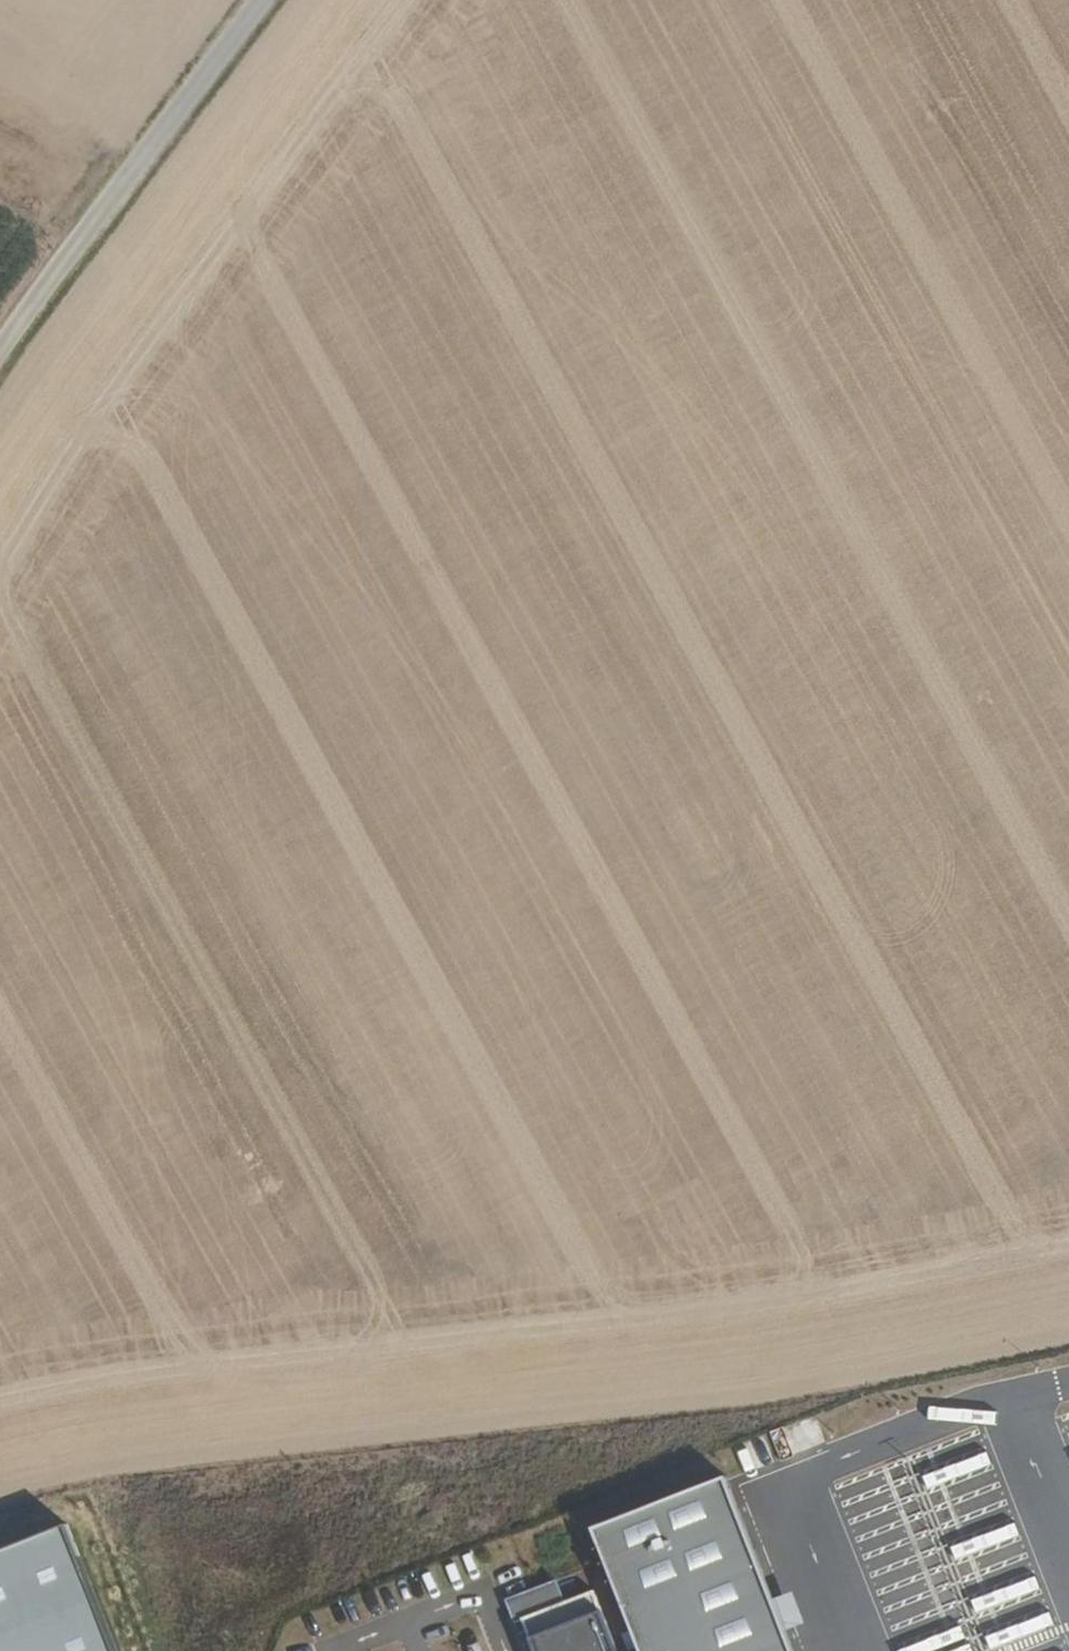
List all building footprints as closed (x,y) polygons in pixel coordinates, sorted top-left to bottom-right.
[(763,1443),(733,1449),(738,1473),(768,1468),(763,1443)] [(593,1529),(641,1650),(796,1650),(727,1477),(593,1529)] [(0,1552),(0,1650),(115,1650),(66,1526),(0,1552)] [(974,1610),(1031,1588),(1026,1577),(970,1599),(974,1610)] [(594,1593),(564,1604),(555,1581),(506,1600),(515,1622),(522,1619),(535,1650),(617,1650),(594,1593)] [(1033,1598),(976,1615),(980,1625),(1036,1608),(1033,1598)]
